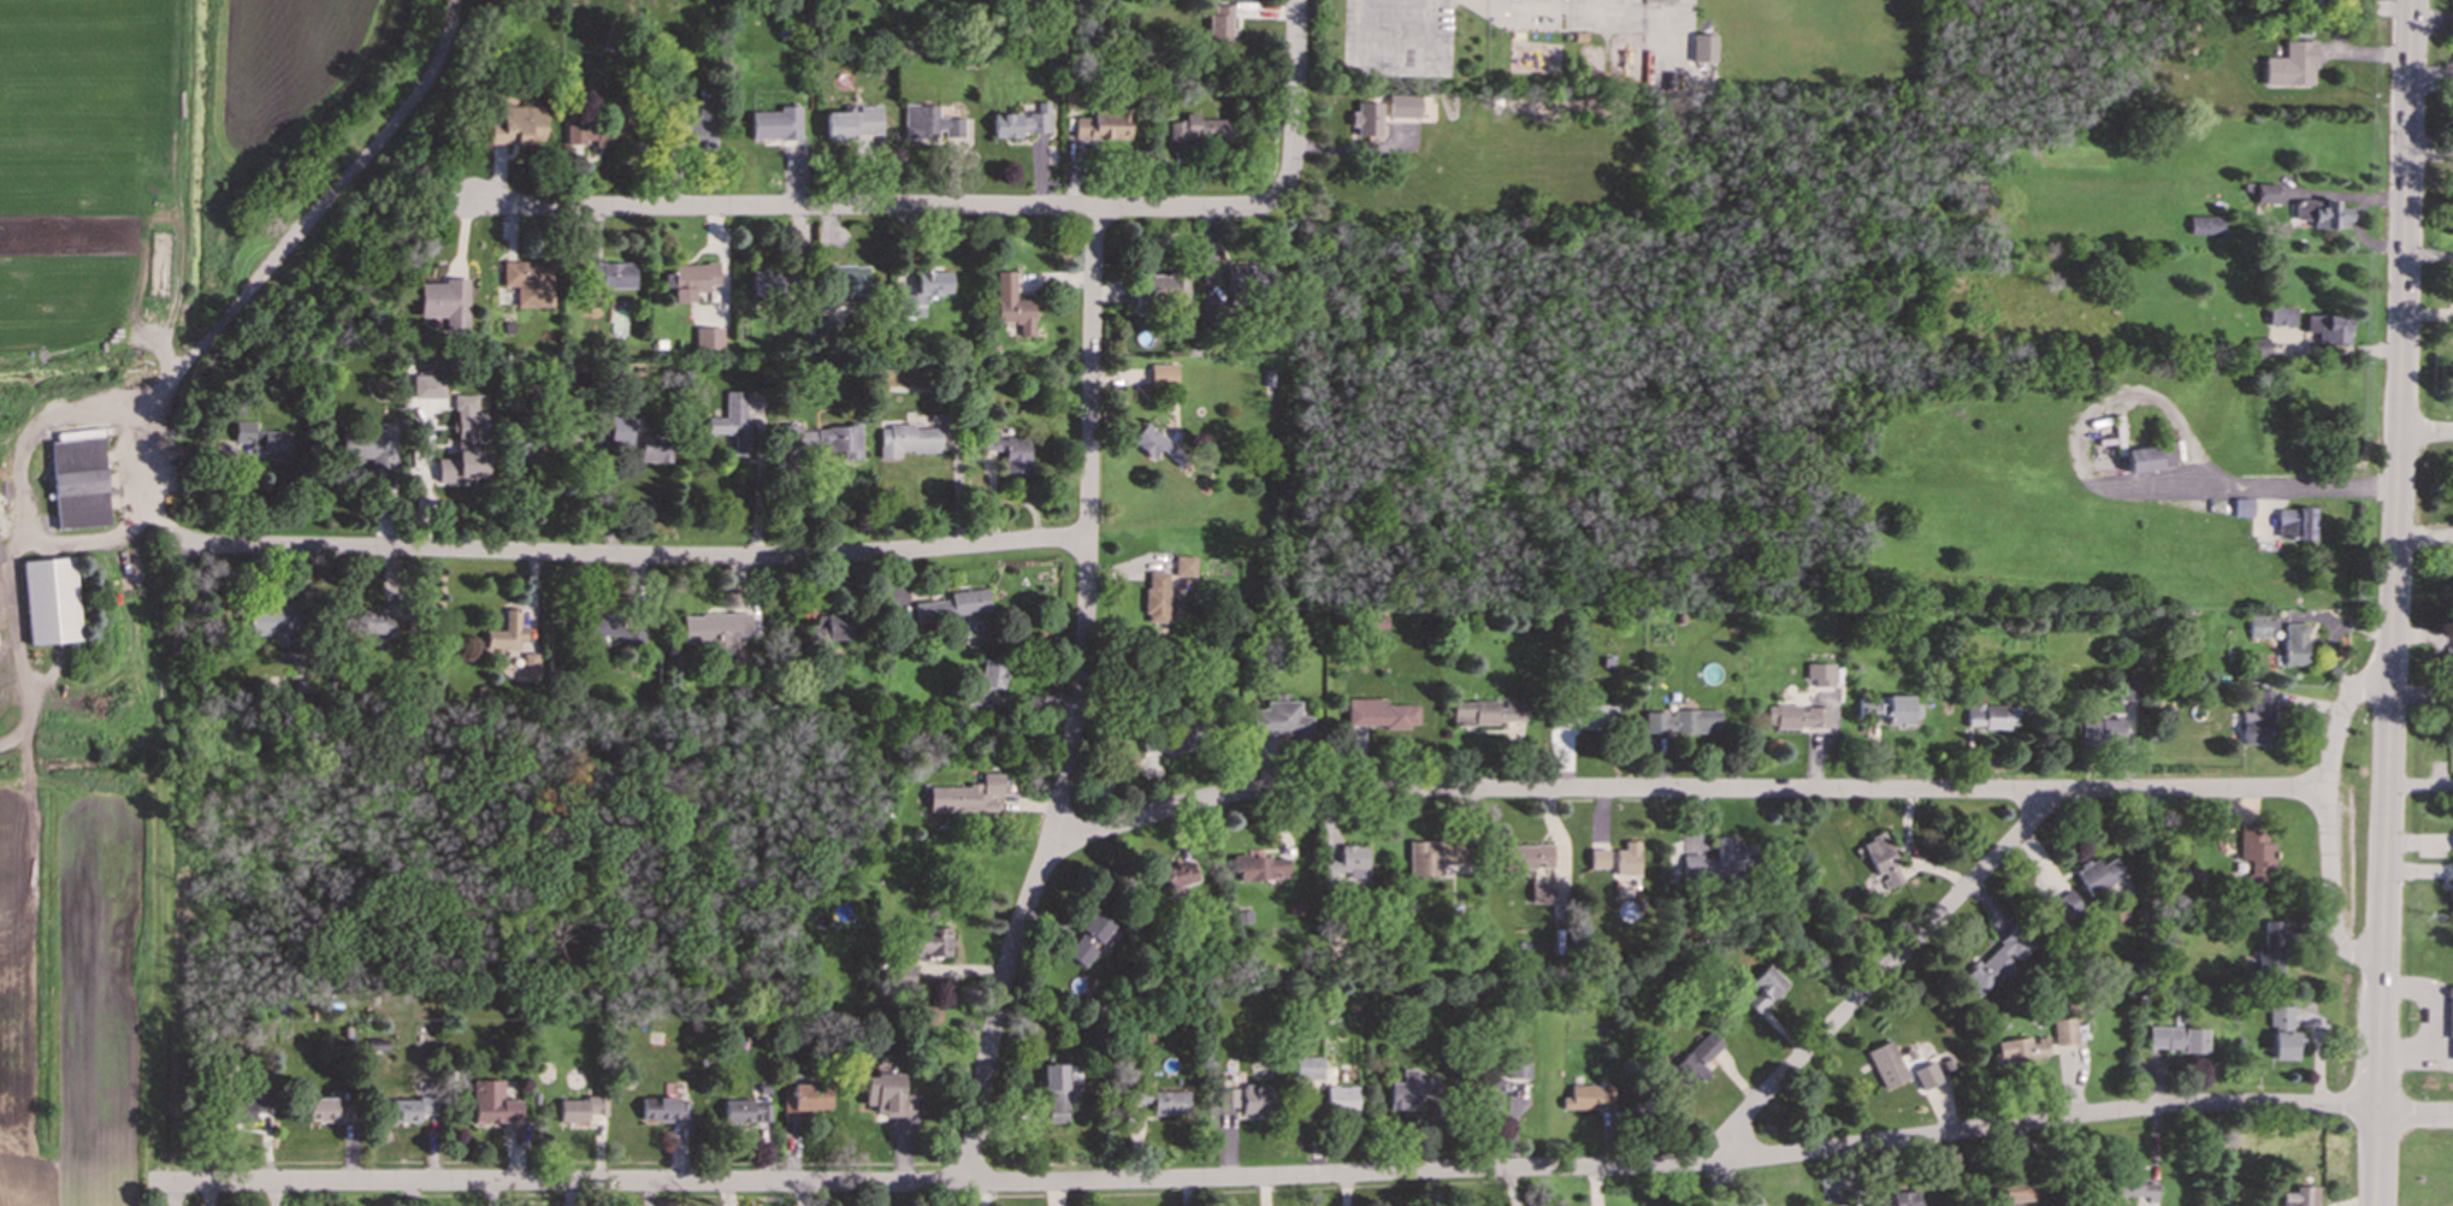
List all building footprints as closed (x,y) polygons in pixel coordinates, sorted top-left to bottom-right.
[(1207,14),(1207,52),(1230,52),(1230,5),(1213,5),(1213,14),(1207,14)] [(1715,34),(1690,34),(1690,61),(1715,61),(1715,34)] [(2284,40),(2284,58),(2264,57),(2264,84),(2315,84),(2315,41),(2284,40)] [(1419,118),(1419,94),(1388,94),(1388,117),(1419,118)] [(713,147),(711,97),(696,97),(697,118),(691,118),(691,104),(680,104),(681,147),(713,147)] [(993,137),(1021,137),(1021,132),(1048,131),(1047,102),(1035,102),(1036,113),(992,113),(993,137)] [(1379,102),(1355,102),(1355,112),(1348,112),(1348,142),(1358,142),(1358,138),(1379,138),(1379,102)] [(799,138),(799,105),(778,106),(778,111),(750,112),(750,140),(799,138)] [(824,112),(824,137),(881,136),(880,105),(843,106),(843,112),(824,112)] [(963,117),(936,117),(936,105),(903,105),(903,137),(963,137),(963,117)] [(543,138),(543,106),(500,106),(500,117),(487,117),(486,143),(528,144),(528,138),(543,138)] [(1074,140),(1129,138),(1128,108),(1093,110),(1093,117),(1072,117),(1074,140)] [(1226,119),(1198,118),(1198,113),(1183,113),(1183,122),(1169,122),(1168,142),(1226,143),(1226,119)] [(563,144),(583,143),(583,140),(593,140),(593,146),(628,144),(628,117),(562,119),(563,144)] [(2276,203),(2277,184),(2256,183),(2254,202),(2276,203)] [(2336,200),(2294,200),(2294,219),(2312,219),(2311,227),(2348,227),(2348,207),(2336,207),(2336,200)] [(2223,215),(2189,215),(2188,233),(2223,233),(2223,215)] [(515,306),(551,307),(551,262),(503,261),(502,285),(515,286),(515,306)] [(633,262),(590,262),(590,288),(633,288),(633,262)] [(717,262),(673,264),(673,302),(693,302),(693,291),(707,291),(707,285),(717,285),(717,262)] [(865,265),(828,265),(828,294),(865,292),(865,265)] [(1229,266),(1230,294),(1276,292),(1275,265),(1229,266)] [(750,268),(751,295),(794,294),(794,272),(779,272),(779,268),(750,268)] [(950,295),(951,272),(915,271),(914,294),(898,294),(897,314),(924,314),(924,295),(950,295)] [(1013,271),(994,272),(995,323),(1018,321),(1018,336),(1033,336),(1032,300),(1015,300),(1013,271)] [(1187,303),(1186,273),(1134,274),(1134,313),(1158,313),(1157,305),(1187,303)] [(419,317),(443,317),(444,329),(468,327),(468,278),(443,278),(443,283),(419,283),(419,317)] [(2266,325),(2293,325),(2294,307),(2266,306),(2266,325)] [(2304,332),(2311,332),(2311,343),(2348,343),(2348,315),(2304,314),(2304,332)] [(694,327),(694,350),(722,349),(721,326),(694,327)] [(2247,356),(2268,355),(2266,337),(2246,338),(2247,356)] [(1177,363),(1151,363),(1151,385),(1177,385),(1177,363)] [(444,374),(412,374),(412,397),(444,398),(444,374)] [(747,391),(725,391),(726,418),(707,418),(708,434),(734,434),(734,456),(747,456),(747,391)] [(437,481),(485,481),(486,412),(477,412),(477,395),(456,395),(455,459),(437,459),(437,481)] [(610,416),(610,443),(633,444),(633,416),(610,416)] [(289,460),(290,432),(255,431),(256,422),(234,421),(232,444),(250,445),(250,459),(289,460)] [(372,431),(343,431),(342,457),(372,457),(372,467),(396,468),(397,422),(372,422),(372,431)] [(1160,449),(1178,465),(1187,456),(1147,422),(1130,441),(1152,459),(1160,449)] [(861,459),(859,426),(800,428),(800,424),(781,425),(782,466),(793,466),(793,445),(826,444),(826,451),(841,451),(843,460),(861,459)] [(940,451),(939,427),(912,428),(912,425),(877,426),(879,459),(899,457),(899,453),(940,451)] [(108,525),(102,428),(58,432),(59,442),(51,442),(55,528),(108,525)] [(1029,437),(998,438),(998,430),(985,430),(986,450),(1004,450),(1005,473),(1029,473),(1029,437)] [(640,436),(640,462),(672,461),(670,434),(640,436)] [(2126,473),(2157,467),(2153,445),(2122,450),(2126,473)] [(2233,516),(2250,516),(2251,498),(2233,498),(2233,516)] [(2276,508),(2275,538),(2312,539),(2312,508),(2276,508)] [(1175,577),(1195,577),(1195,556),(1175,555),(1175,577)] [(24,560),(29,644),(79,642),(75,557),(24,560)] [(1169,572),(1146,571),(1145,614),(1165,615),(1166,605),(1169,605),(1169,572)] [(950,599),(914,603),(915,619),(989,611),(988,589),(950,592),(950,599)] [(247,609),(248,634),(290,634),(290,609),(247,609)] [(486,648),(524,649),(524,626),(519,626),(520,609),(506,609),(504,631),(486,629),(486,648)] [(391,613),(355,613),(355,634),(391,633),(391,613)] [(605,613),(585,614),(585,635),(616,635),(616,623),(607,623),(605,613)] [(752,614),(682,614),(682,643),(711,643),(711,654),(735,654),(735,635),(752,635),(752,614)] [(851,640),(850,614),(814,615),(814,640),(851,640)] [(2269,638),(2268,614),(2248,614),(2248,638),(2269,638)] [(2306,666),(2306,622),(2284,622),(2283,664),(2306,666)] [(1264,669),(1278,669),(1277,651),(1263,651),(1264,669)] [(971,704),(989,705),(991,688),(1004,690),(1005,661),(982,660),(980,690),(971,690),(971,704)] [(1834,663),(1805,663),(1805,679),(1815,679),(1815,686),(1834,686),(1834,663)] [(2136,700),(2138,679),(2117,678),(2116,699),(2136,700)] [(2272,688),(2252,688),(2251,711),(2242,711),(2241,744),(2271,744),(2272,688)] [(1858,697),(1860,716),(1887,716),(1887,726),(1913,726),(1913,717),(1921,717),(1921,704),(1913,704),(1913,696),(1884,696),(1884,697),(1858,697)] [(1347,698),(1347,726),(1417,727),(1418,705),(1384,704),(1385,698),(1347,698)] [(1299,702),(1265,700),(1265,709),(1252,709),(1252,733),(1311,734),(1311,715),(1299,715),(1299,702)] [(1453,725),(1506,723),(1506,741),(1524,741),(1523,700),(1453,702),(1453,725)] [(1615,707),(1549,704),(1549,728),(1614,729),(1615,707)] [(1799,705),(1767,705),(1766,727),(1830,728),(1830,708),(1799,708),(1799,705)] [(1968,727),(2017,727),(2017,705),(1978,707),(1978,705),(1968,705),(1968,727)] [(2080,741),(2122,743),(2123,720),(2081,719),(2080,741)] [(1141,732),(1145,755),(1201,746),(1198,729),(1192,731),(1190,723),(1141,732)] [(1003,773),(982,774),(982,786),(928,786),(928,811),(997,811),(997,797),(1003,797),(1003,773)] [(2238,861),(2248,861),(2248,883),(2271,883),(2271,843),(2265,843),(2265,833),(2257,833),(2257,823),(2239,823),(2238,861)] [(1903,881),(1884,833),(1855,845),(1860,857),(1868,853),(1882,889),(1903,881)] [(1716,857),(1702,857),(1702,850),(1683,851),(1683,879),(1742,877),(1742,864),(1754,863),(1752,844),(1733,844),(1733,836),(1716,836),(1716,857)] [(1408,841),(1409,876),(1441,875),(1441,864),(1468,864),(1467,840),(1408,841)] [(1614,874),(1639,874),(1639,841),(1624,840),(1624,850),(1615,849),(1614,874)] [(1536,868),(1536,865),(1553,864),(1553,844),(1505,845),(1506,868),(1536,868)] [(1323,861),(1323,880),(1367,879),(1366,845),(1340,846),(1340,861),(1323,861)] [(1240,880),(1276,879),(1276,877),(1289,876),(1288,857),(1263,858),(1263,849),(1247,850),(1248,855),(1233,855),(1234,871),(1239,871),(1240,880)] [(1589,867),(1607,868),(1607,850),(1590,849),(1589,867)] [(2126,877),(2115,857),(2099,865),(2096,858),(2074,869),(2088,895),(2126,877)] [(1159,868),(1165,889),(1198,880),(1194,865),(1188,867),(1187,859),(1159,868)] [(1531,880),(1530,903),(1553,903),(1554,880),(1531,880)] [(2047,903),(2058,922),(2082,909),(2071,889),(2047,903)] [(1083,966),(1115,923),(1095,910),(1065,953),(1083,966)] [(2283,921),(2264,921),(2263,948),(2254,948),(2253,971),(2282,971),(2283,921)] [(1961,979),(1979,998),(2034,945),(2016,926),(1961,979)] [(951,927),(915,928),(916,956),(951,954),(951,927)] [(1743,1000),(1756,1013),(1786,985),(1767,964),(1749,982),(1755,989),(1743,1000)] [(2292,1006),(2268,1005),(2268,1025),(2271,1025),(2271,1059),(2294,1059),(2294,1044),(2301,1045),(2301,1033),(2291,1033),(2292,1006)] [(2076,1044),(2074,1017),(2052,1019),(2055,1045),(2076,1044)] [(2205,1028),(2147,1027),(2146,1050),(2205,1051),(2205,1028)] [(1707,1069),(1702,1065),(1722,1045),(1708,1030),(1671,1069),(1690,1087),(1707,1069)] [(1997,1040),(1998,1060),(2049,1056),(2046,1036),(2033,1037),(2033,1036),(1997,1040)] [(1881,1088),(1907,1078),(1891,1040),(1866,1051),(1881,1088)] [(1323,1080),(1322,1056),(1295,1057),(1295,1080),(1323,1080)] [(1508,1078),(1530,1077),(1529,1057),(1507,1058),(1508,1078)] [(1941,1082),(1933,1062),(1911,1070),(1920,1090),(1941,1082)] [(1068,1064),(1042,1064),(1042,1090),(1048,1090),(1047,1123),(1066,1123),(1068,1064)] [(1390,1110),(1419,1110),(1418,1095),(1443,1095),(1443,1076),(1417,1076),(1417,1069),(1402,1069),(1402,1082),(1390,1082),(1390,1110)] [(864,1105),(875,1105),(874,1115),(914,1116),(914,1094),(903,1094),(903,1075),(864,1075),(864,1105)] [(519,1123),(520,1099),(503,1099),(503,1081),(472,1080),(472,1122),(519,1123)] [(1509,1081),(1483,1081),(1482,1109),(1500,1110),(1501,1090),(1509,1090),(1509,1081)] [(782,1116),(794,1117),(794,1110),(829,1110),(831,1084),(792,1083),(792,1096),(784,1096),(782,1116)] [(1242,1115),(1273,1113),(1272,1084),(1241,1087),(1242,1115)] [(1562,1107),(1612,1109),(1613,1086),(1571,1084),(1570,1096),(1562,1096),(1562,1107)] [(1358,1110),(1356,1086),(1326,1087),(1326,1110),(1358,1110)] [(1217,1106),(1239,1106),(1239,1088),(1217,1088),(1217,1106)] [(1188,1092),(1131,1090),(1131,1102),(1152,1104),(1152,1115),(1188,1116),(1188,1092)] [(642,1096),(642,1121),(690,1119),(688,1101),(676,1102),(676,1095),(642,1096)] [(271,1112),(271,1098),(237,1096),(237,1121),(254,1122),(254,1112),(271,1112)] [(308,1096),(308,1121),(338,1121),(338,1122),(353,1122),(353,1104),(336,1104),(336,1096),(308,1096)] [(391,1098),(391,1122),(419,1122),(419,1115),(437,1115),(437,1099),(391,1098)] [(558,1098),(558,1122),(587,1122),(587,1113),(604,1115),(604,1098),(558,1098)] [(2146,1195),(2146,1202),(2156,1202),(2156,1183),(2140,1183),(2140,1174),(2114,1175),(2114,1195),(2146,1195)] [(2003,1205),(2015,1205),(2015,1201),(2032,1201),(2031,1180),(2002,1181),(2003,1205)] [(2294,1186),(2294,1192),(2281,1192),(2281,1205),(2316,1205),(2316,1186),(2294,1186)] [(1920,1190),(1891,1192),(1892,1205),(1869,1205),(1921,1205),(1920,1190)]
